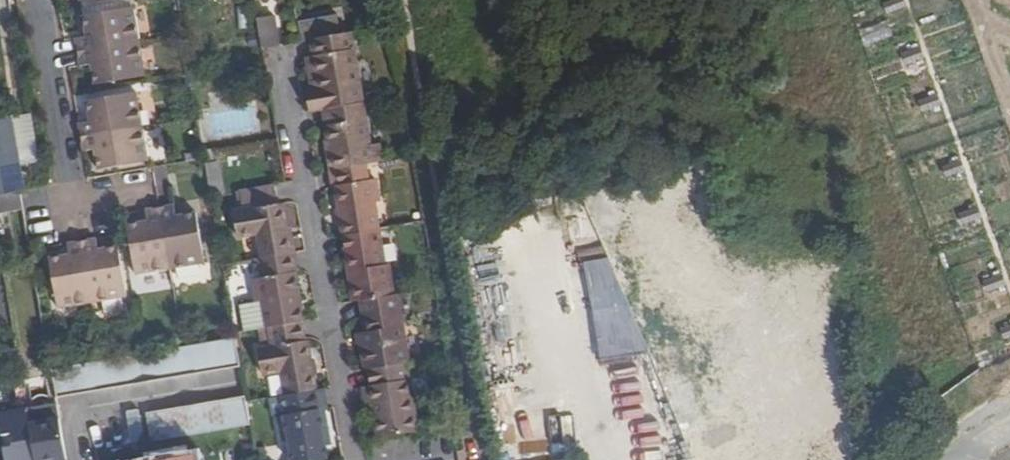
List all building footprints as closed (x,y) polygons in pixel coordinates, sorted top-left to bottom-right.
[(79,38),(81,52),(143,42),(138,8),(87,16),(90,36),(79,38)] [(276,18),(260,21),(264,50),(282,47),(276,18)] [(366,104),(354,34),(312,41),(315,59),(310,60),(313,81),(319,80),(321,93),(316,94),(319,113),(324,112),(366,104)] [(149,76),(143,42),(81,52),(84,68),(95,66),(97,84),(149,76)] [(83,122),(86,137),(145,127),(139,91),(90,100),(93,120),(83,122)] [(324,112),(334,172),(368,166),(385,164),(382,147),(374,148),(366,104),(324,112)] [(0,121),(0,198),(25,194),(12,119),(0,121)] [(151,161),(145,127),(86,137),(87,151),(98,150),(102,170),(151,161)] [(338,188),(346,238),(382,232),(377,205),(381,204),(377,182),(371,183),(368,166),(334,172),(333,172),(336,189),(338,188)] [(278,204),(276,187),(241,193),(244,210),(235,212),(240,235),(259,233),(263,259),(292,254),(283,203),(278,204)] [(175,203),(162,206),(172,267),(207,261),(198,211),(177,215),(175,203)] [(138,272),(172,267),(162,206),(149,209),(151,219),(130,223),(138,272)] [(358,303),(365,302),(397,296),(392,266),(388,267),(382,232),(346,238),(358,303)] [(101,236),(86,239),(97,301),(130,295),(123,244),(103,248),(101,236)] [(62,307),(97,301),(86,239),(74,241),(75,252),(53,256),(62,307)] [(299,271),(295,254),(292,254),(263,259),(261,260),(265,278),(255,280),(258,302),(241,305),(245,333),(270,329),(303,323),(305,323),(296,272),(299,271)] [(603,363),(657,358),(647,255),(592,261),(603,363)] [(411,294),(400,296),(402,305),(412,303),(411,294)] [(369,371),(372,371),(409,364),(412,364),(402,305),(400,296),(397,296),(365,302),(370,333),(363,335),(369,371)] [(306,341),(303,323),(270,329),(272,347),(259,350),(263,374),(282,372),(286,397),(316,392),(308,340),(306,341)] [(237,335),(54,368),(59,397),(242,364),(237,335)] [(421,431),(409,364),(372,371),(375,387),(367,389),(370,406),(376,405),(378,417),(382,438),(421,431)] [(489,393),(499,443),(573,429),(569,405),(563,406),(522,415),(517,388),(489,393)] [(326,390),(316,392),(286,397),(282,397),(286,416),(280,417),(283,439),(290,439),(295,438),(299,459),(330,459),(327,446),(321,411),(327,411),(329,410),(326,390)] [(561,393),(563,406),(569,405),(573,405),(570,391),(561,393)] [(154,440),(252,422),(249,403),(247,394),(150,412),(154,440)] [(372,418),(378,417),(376,405),(370,406),(372,418)] [(61,409),(30,414),(34,438),(36,450),(38,459),(70,459),(61,409)] [(333,444),(327,411),(321,411),(327,446),(333,444)] [(20,452),(36,450),(34,438),(18,441),(20,452)] [(294,459),(299,459),(295,438),(290,439),(294,459)]
